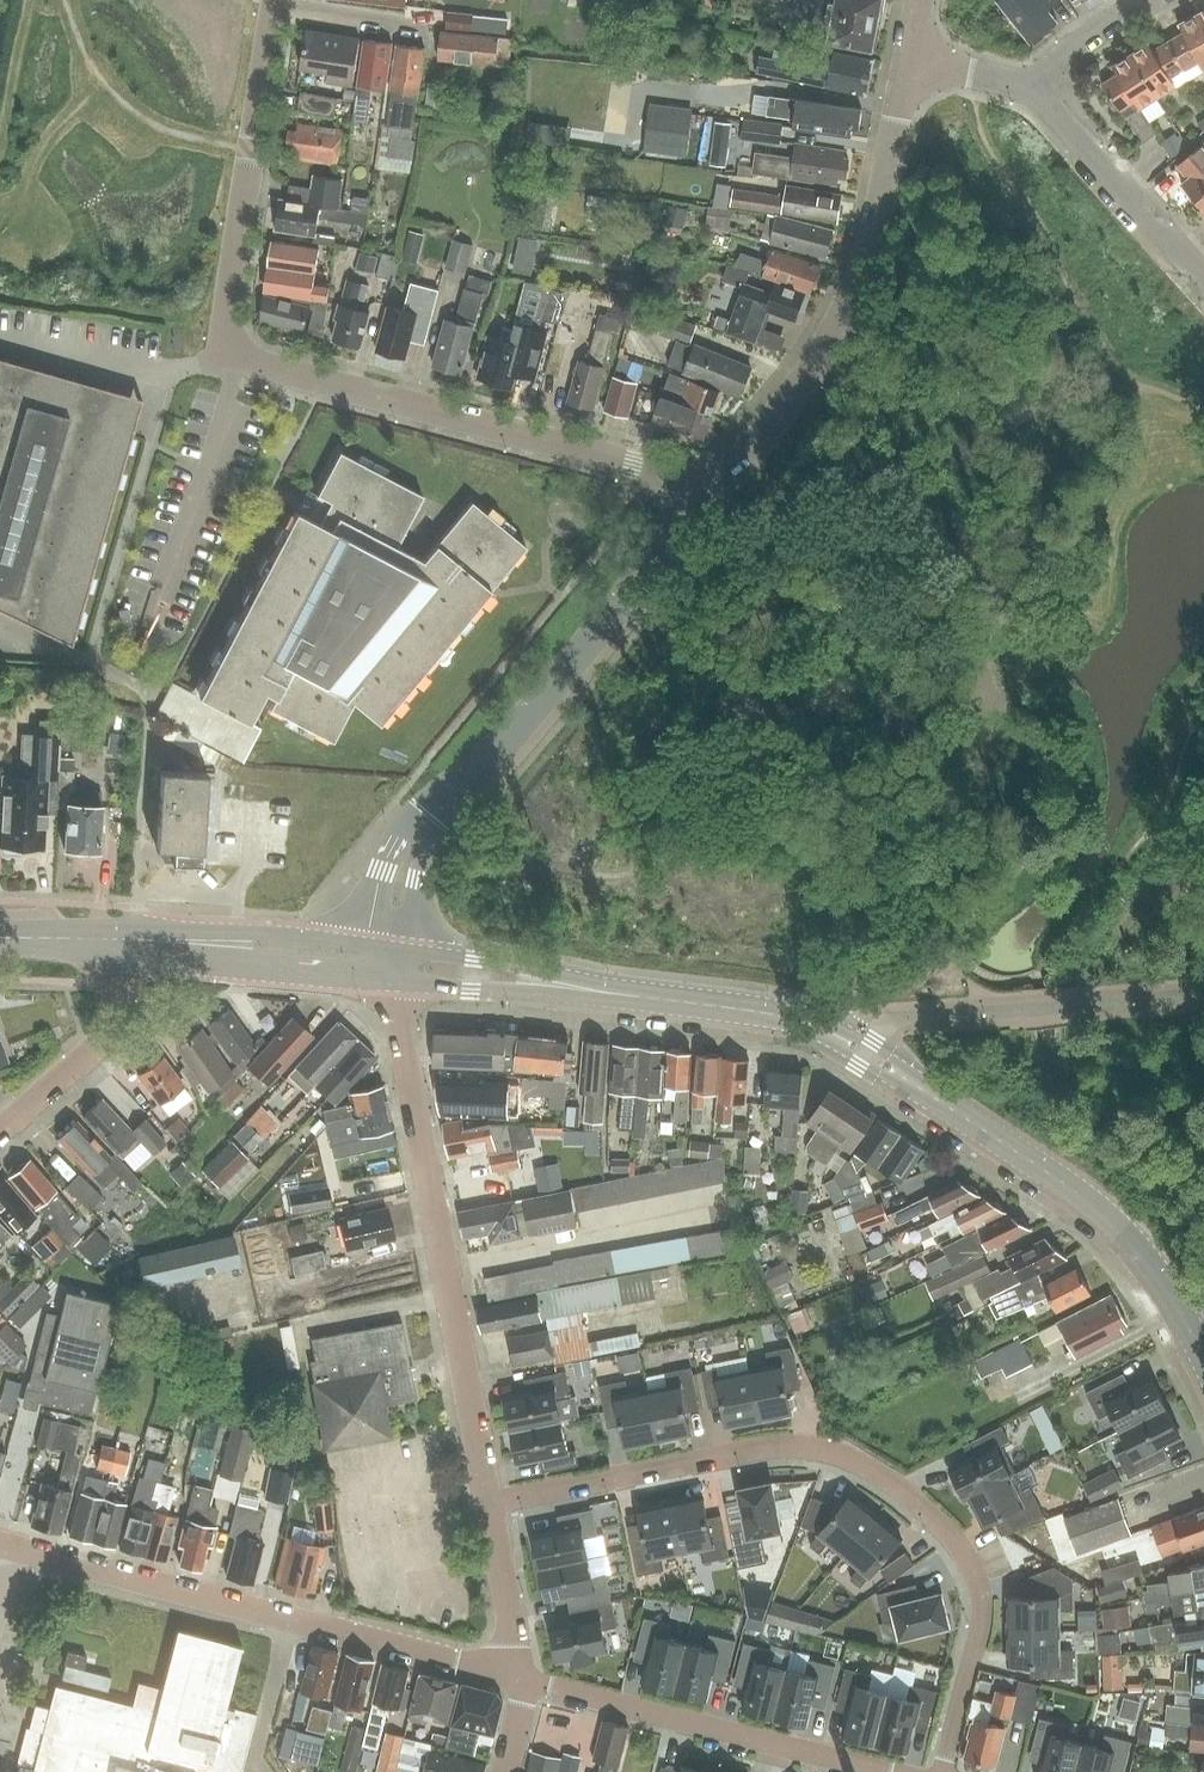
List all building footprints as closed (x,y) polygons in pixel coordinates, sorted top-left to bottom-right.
[(785,5),(808,10),(878,23),(881,12),(884,10),(886,0),(838,0),(837,4),(814,0),(759,0),(785,5)] [(999,0),(1001,3),(997,7),(1006,18),(1010,15),(1032,42),(1058,21),(1049,10),(1061,0),(1000,0),(999,0)] [(876,34),(878,23),(808,10),(806,21),(833,26),(830,43),(873,51),(874,49),(877,47),(879,37),(876,34)] [(448,15),(446,30),(472,32),(474,18),(448,15)] [(1203,71),(1203,27),(1198,16),(1179,25),(1183,35),(1167,43),(1184,71),(1189,79),(1203,71)] [(474,18),(472,32),(505,36),(507,21),(474,18)] [(308,30),(302,68),(329,72),(328,82),(354,86),(361,39),(308,30)] [(510,66),(513,39),(443,32),(440,60),(510,66)] [(369,123),(373,89),(386,91),(393,44),(366,39),(359,87),(357,86),(354,121),(369,123)] [(1189,79),(1184,71),(1167,43),(1154,51),(1149,44),(1130,57),(1157,100),(1177,87),(1189,79)] [(392,104),(389,126),(398,128),(414,130),(426,49),(399,44),(392,92),(400,93),(399,105),(392,104)] [(868,95),(874,60),(835,52),(831,71),(760,57),(757,72),(868,95)] [(1166,114),(1157,100),(1130,57),(1114,68),(1119,76),(1101,85),(1112,100),(1110,105),(1114,111),(1120,111),(1143,144),(1160,135),(1152,124),(1166,114)] [(495,78),(494,95),(505,96),(506,79),(495,78)] [(430,81),(427,106),(443,107),(445,83),(430,81)] [(345,90),(344,98),(353,99),(354,91),(345,90)] [(332,116),(336,97),(301,91),(298,111),(332,116)] [(854,128),(860,129),(863,109),(798,100),(770,96),(767,115),(795,119),(794,128),(852,137),(854,128)] [(650,103),(645,151),(690,156),(695,108),(650,103)] [(708,161),(735,163),(739,118),(711,116),(708,161)] [(746,122),(743,139),(781,144),(784,127),(746,122)] [(338,165),(344,130),(299,123),(298,131),(292,130),(289,150),(295,151),(294,159),(338,165)] [(1175,133),(1161,142),(1172,159),(1188,149),(1180,136),(1178,138),(1175,133)] [(392,138),(389,157),(414,161),(417,141),(413,141),(396,138),(392,138)] [(1203,195),(1203,143),(1178,166),(1189,179),(1182,186),(1196,202),(1203,195)] [(757,153),(756,161),(754,173),(837,185),(838,178),(845,179),(848,160),(844,159),(845,152),(797,145),(794,159),(757,153)] [(555,164),(553,172),(568,175),(569,166),(555,164)] [(342,209),(347,181),(318,176),(314,205),(281,200),(277,230),(315,236),(317,236),(317,233),(320,218),(368,226),(370,213),(353,211),(342,209)] [(838,222),(842,201),(843,195),(787,186),(785,197),(735,190),(733,206),(782,214),(783,212),(838,222)] [(556,193),(544,191),(536,229),(548,231),(556,193)] [(1196,202),(1203,211),(1203,195),(1196,202)] [(355,197),(353,211),(370,213),(372,200),(355,197)] [(671,206),(666,223),(682,228),(687,211),(671,206)] [(709,207),(707,226),(728,232),(730,233),(732,213),(732,209),(729,209),(723,208),(713,207),(709,207)] [(828,257),(835,231),(778,216),(769,214),(763,240),(771,242),(828,257)] [(410,231),(405,250),(420,253),(424,234),(410,231)] [(315,236),(314,243),(334,246),(335,236),(317,233),(317,236),(315,236)] [(475,246),(454,240),(447,266),(468,272),(475,246)] [(271,267),(316,274),(320,249),(275,242),(271,267)] [(812,293),(821,266),(773,249),(768,262),(742,253),(738,267),(812,293)] [(361,253),(357,269),(374,274),(379,258),(361,253)] [(518,253),(515,272),(531,275),(535,256),(518,253)] [(383,254),(378,275),(391,278),(397,258),(383,254)] [(315,285),(316,274),(271,267),(267,292),(293,296),(328,302),(331,288),(315,285)] [(470,276),(467,289),(466,288),(457,323),(446,320),(434,366),(462,373),(483,295),(489,297),(493,282),(470,276)] [(362,347),(371,313),(355,308),(358,299),(359,299),(363,283),(349,280),(342,305),(340,305),(336,319),(339,320),(334,339),(362,347)] [(526,282),(515,324),(517,325),(540,331),(542,321),(555,324),(556,322),(560,323),(562,323),(564,314),(569,293),(548,288),(549,285),(526,282)] [(756,342),(762,327),(768,311),(797,321),(801,311),(805,312),(811,294),(777,282),(772,295),(745,286),(728,332),(756,342)] [(426,345),(434,315),(440,291),(412,283),(405,311),(389,307),(377,351),(406,358),(411,341),(426,345)] [(572,293),(567,314),(580,317),(586,297),(572,293)] [(325,328),(329,304),(307,300),(308,299),(293,296),(292,302),(266,296),(262,321),(304,332),(311,309),(315,310),(309,332),(325,336),(326,328),(325,328)] [(620,335),(624,321),(601,315),(588,363),(580,361),(569,402),(595,409),(615,333),(620,335)] [(667,316),(660,334),(692,345),(698,327),(667,316)] [(540,331),(517,325),(512,343),(490,337),(479,378),(498,383),(497,387),(514,391),(517,380),(515,380),(517,373),(536,379),(548,333),(540,331)] [(742,393),(753,368),(698,346),(688,372),(742,393)] [(72,646),(132,434),(0,370),(0,611),(72,646)] [(722,391),(683,377),(672,373),(663,397),(674,401),(713,415),(722,391)] [(639,385),(615,378),(606,410),(630,417),(639,385)] [(704,439),(713,415),(674,401),(663,397),(654,421),(704,439)] [(380,724),(527,547),(472,502),(423,561),(397,547),(424,496),(340,452),(318,495),(319,496),(308,517),(296,511),(199,696),(249,723),(265,692),(275,697),(270,707),(332,741),(353,702),(380,724)] [(172,682),(154,718),(244,763),(261,729),(172,682)] [(2,810),(0,846),(0,847),(3,847),(3,852),(20,853),(20,848),(44,850),(45,826),(48,827),(49,814),(57,814),(57,808),(59,780),(59,770),(62,722),(41,720),(40,735),(22,734),(20,777),(4,776),(3,793),(0,792),(0,810),(2,810)] [(170,727),(165,738),(227,771),(233,760),(170,727)] [(59,780),(57,808),(67,809),(65,849),(81,850),(81,854),(84,857),(92,857),(95,855),(95,851),(99,852),(101,825),(105,821),(105,815),(102,811),(102,806),(68,804),(66,804),(67,791),(72,791),(73,771),(59,770),(59,780)] [(203,865),(208,773),(162,770),(157,848),(166,849),(165,862),(203,865)] [(257,1048),(254,1043),(230,1010),(208,1026),(242,1073),(253,1062),(247,1055),(257,1048)] [(268,1086),(313,1037),(292,1019),(247,1068),(268,1086)] [(316,1085),(358,1040),(339,1022),(290,1075),(288,1076),(306,1094),(315,1085),(316,1085)] [(202,1029),(177,1046),(189,1064),(181,1069),(193,1086),(201,1081),(207,1091),(214,1086),(220,1095),(236,1080),(202,1029)] [(506,1069),(516,1069),(519,1034),(508,1033),(436,1030),(434,1066),(506,1069)] [(519,1034),(516,1069),(540,1072),(545,1037),(519,1034)] [(545,1037),(540,1072),(552,1073),(551,1080),(565,1082),(570,1082),(573,1053),(568,1052),(569,1040),(545,1037)] [(316,1085),(329,1098),(334,1103),(377,1057),(358,1040),(316,1085)] [(603,1124),(610,1045),(585,1042),(581,1093),(589,1093),(586,1122),(603,1124)] [(637,1095),(641,1048),(615,1045),(611,1092),(626,1094),(622,1131),(635,1133),(637,1095)] [(646,1139),(650,1097),(664,1098),(667,1051),(641,1048),(637,1095),(635,1133),(635,1138),(646,1139)] [(690,1089),(692,1054),(668,1051),(666,1087),(677,1088),(675,1120),(688,1121),(690,1089)] [(718,1094),(721,1057),(697,1054),(694,1092),(695,1092),(692,1122),(702,1123),(705,1093),(718,1094)] [(160,1105),(185,1087),(163,1057),(138,1075),(160,1105)] [(746,1105),(750,1060),(723,1057),(717,1122),(731,1123),(733,1104),(746,1105)] [(797,1153),(803,1074),(768,1071),(765,1105),(786,1106),(784,1135),(775,1135),(774,1151),(797,1153)] [(220,1095),(215,1100),(224,1109),(244,1088),(236,1080),(220,1095)] [(509,1118),(510,1084),(438,1081),(437,1081),(443,1115),(444,1114),(509,1118)] [(326,1122),(389,1107),(384,1086),(350,1094),(349,1094),(352,1105),(337,1109),(323,1112),(327,1127),(326,1122)] [(852,1151),(876,1116),(833,1087),(809,1122),(809,1123),(819,1130),(808,1146),(807,1152),(828,1165),(842,1145),(852,1151)] [(117,1154),(136,1137),(131,1132),(102,1100),(83,1117),(117,1154)] [(260,1106),(245,1121),(247,1123),(262,1138),(277,1123),(260,1106)] [(360,1139),(359,1137),(394,1129),(389,1107),(326,1122),(327,1127),(332,1146),(360,1139)] [(903,1182),(926,1149),(880,1118),(856,1153),(901,1183),(903,1182)] [(178,1119),(168,1128),(177,1139),(187,1130),(178,1119)] [(144,1120),(131,1132),(136,1137),(140,1142),(153,1155),(166,1143),(144,1120)] [(464,1120),(444,1124),(451,1158),(490,1150),(494,1171),(522,1166),(519,1149),(514,1150),(509,1125),(491,1126),(491,1123),(466,1129),(464,1120)] [(115,1155),(111,1159),(78,1122),(59,1140),(104,1188),(119,1175),(134,1191),(142,1184),(115,1155)] [(737,1122),(736,1138),(746,1139),(747,1123),(737,1122)] [(247,1123),(234,1136),(249,1151),(262,1138),(247,1123)] [(219,1188),(248,1159),(232,1142),(202,1171),(219,1188)] [(692,1144),(691,1159),(709,1161),(710,1145),(692,1144)] [(763,1147),(747,1146),(745,1180),(761,1181),(763,1147)] [(313,1165),(293,1169),(295,1183),(331,1176),(326,1147),(310,1149),(313,1165)] [(681,1147),(668,1149),(671,1166),(683,1165),(681,1147)] [(847,1159),(835,1177),(836,1178),(840,1188),(845,1197),(846,1201),(850,1199),(873,1190),(867,1175),(861,1177),(853,1157),(850,1162),(847,1159)] [(612,1158),(612,1171),(630,1172),(630,1159),(612,1158)] [(714,1184),(727,1182),(723,1159),(709,1162),(714,1184)] [(69,1248),(80,1238),(70,1226),(79,1218),(57,1192),(30,1161),(10,1178),(69,1248)] [(714,1184),(709,1162),(696,1164),(700,1187),(714,1184)] [(559,1164),(536,1168),(540,1193),(563,1189),(559,1164)] [(700,1187),(696,1164),(682,1167),(686,1190),(700,1187)] [(686,1190),(682,1167),(668,1170),(672,1193),(686,1190)] [(668,1170),(654,1173),(658,1195),(672,1193),(668,1170)] [(645,1198),(658,1195),(654,1173),(640,1175),(645,1198)] [(79,1174),(67,1187),(91,1209),(102,1196),(79,1174)] [(645,1198),(640,1175),(626,1178),(631,1201),(645,1198)] [(631,1201),(626,1178),(612,1181),(617,1204),(631,1201)] [(836,1178),(824,1183),(834,1203),(845,1197),(840,1188),(836,1178)] [(36,1217),(5,1180),(0,1185),(0,1214),(16,1233),(36,1217)] [(617,1204),(612,1181),(599,1184),(603,1207),(617,1204)] [(980,1196),(981,1196),(958,1181),(958,1182),(893,1214),(898,1225),(935,1207),(939,1216),(980,1196)] [(603,1207),(599,1184),(585,1187),(589,1209),(603,1207)] [(575,1212),(589,1209),(585,1187),(571,1189),(571,1190),(575,1212)] [(330,1188),(291,1195),(293,1212),(332,1206),(330,1188)] [(793,1189),(791,1212),(806,1214),(809,1191),(793,1189)] [(575,1212),(571,1190),(524,1200),(524,1199),(460,1211),(465,1238),(490,1233),(492,1244),(524,1237),(519,1213),(526,1212),(531,1234),(578,1224),(575,1212)] [(873,1190),(850,1199),(855,1213),(878,1204),(877,1202),(873,1190)] [(930,1224),(936,1236),(960,1224),(965,1233),(1005,1213),(1006,1213),(1006,1212),(984,1198),(930,1224)] [(878,1204),(855,1213),(861,1229),(889,1218),(883,1202),(878,1204)] [(340,1219),(348,1250),(390,1240),(386,1226),(391,1225),(387,1208),(340,1219)] [(1031,1230),(1032,1229),(1010,1214),(1009,1215),(978,1230),(988,1250),(1031,1230)] [(12,1236),(0,1223),(0,1248),(12,1236)] [(736,1229),(722,1231),(727,1253),(740,1251),(736,1229)] [(42,1237),(40,1239),(53,1255),(50,1258),(58,1266),(71,1253),(65,1246),(51,1230),(42,1237)] [(94,1265),(112,1246),(96,1230),(78,1249),(94,1265)] [(978,1230),(943,1247),(951,1266),(988,1250),(978,1230)] [(722,1231),(709,1233),(713,1256),(727,1253),(722,1231)] [(709,1233),(695,1236),(699,1258),(713,1256),(709,1233)] [(695,1236),(681,1238),(686,1261),(699,1258),(695,1236)] [(233,1238),(140,1260),(146,1285),(239,1263),(233,1238)] [(681,1238),(668,1241),(672,1263),(686,1261),(681,1238)] [(1066,1259),(1067,1258),(1047,1239),(1046,1240),(1010,1257),(1014,1265),(1001,1271),(999,1267),(993,1270),(991,1270),(972,1279),(982,1300),(1066,1259)] [(668,1241),(654,1243),(658,1265),(672,1263),(668,1241)] [(654,1243),(640,1246),(644,1268),(658,1265),(654,1243)] [(640,1246),(626,1248),(630,1270),(644,1268),(640,1246)] [(626,1248),(612,1251),(616,1273),(630,1270),(626,1248)] [(612,1251),(598,1253),(602,1275),(616,1273),(612,1251)] [(292,1260),(296,1277),(325,1270),(321,1253),(292,1260)] [(598,1253),(583,1256),(588,1278),(602,1275),(598,1253)] [(984,1254),(926,1280),(934,1296),(991,1270),(984,1254)] [(583,1256),(569,1258),(574,1280),(588,1278),(583,1256)] [(555,1261),(556,1264),(560,1283),(574,1280),(569,1258),(555,1261)] [(773,1267),(780,1285),(800,1277),(793,1259),(773,1267)] [(560,1286),(560,1283),(556,1264),(542,1267),(546,1289),(560,1286)] [(542,1267),(528,1270),(532,1292),(546,1289),(542,1267)] [(669,1268),(651,1271),(653,1281),(671,1278),(669,1268)] [(1057,1311),(1092,1293),(1079,1268),(1045,1286),(1039,1273),(991,1296),(994,1301),(990,1303),(998,1319),(1050,1297),(1057,1311)] [(528,1270),(514,1273),(518,1295),(532,1292),(528,1270)] [(514,1273),(500,1275),(504,1298),(518,1295),(514,1273)] [(15,1284),(8,1274),(0,1280),(0,1296),(15,1284)] [(38,1285),(26,1274),(11,1289),(22,1301),(38,1285)] [(500,1275),(486,1278),(490,1301),(504,1298),(500,1275)] [(618,1277),(537,1292),(538,1297),(543,1320),(547,1320),(583,1313),(623,1306),(618,1277)] [(878,1282),(865,1288),(871,1301),(884,1296),(878,1282)] [(38,1349),(35,1348),(34,1354),(36,1354),(25,1399),(91,1416),(119,1305),(66,1292),(61,1316),(47,1313),(38,1349)] [(1122,1326),(1128,1323),(1112,1293),(1036,1333),(1044,1347),(1065,1336),(1076,1357),(1124,1332),(1122,1326)] [(483,1332),(543,1320),(538,1297),(479,1309),(483,1332)] [(964,1299),(951,1305),(958,1318),(971,1312),(964,1299)] [(798,1310),(788,1315),(797,1334),(808,1329),(798,1310)] [(873,1311),(860,1317),(866,1330),(880,1324),(879,1323),(886,1320),(882,1310),(874,1313),(873,1311)] [(583,1313),(547,1320),(549,1331),(585,1323),(583,1313)] [(968,1317),(952,1325),(957,1334),(972,1326),(968,1317)] [(7,1322),(0,1329),(0,1365),(7,1358),(10,1362),(28,1344),(7,1322)] [(384,1406),(417,1400),(402,1322),(311,1339),(315,1360),(310,1361),(326,1449),(390,1437),(384,1406)] [(549,1331),(504,1339),(509,1366),(551,1358),(552,1364),(592,1356),(585,1323),(549,1331)] [(704,1338),(694,1340),(695,1349),(706,1347),(704,1338)] [(1020,1340),(974,1364),(981,1379),(1001,1369),(1005,1377),(1032,1363),(1020,1340)] [(760,1420),(792,1413),(786,1386),(800,1383),(793,1347),(767,1353),(770,1367),(750,1371),(760,1420)] [(659,1440),(691,1434),(685,1406),(699,1403),(692,1368),(666,1373),(668,1387),(649,1391),(659,1440)] [(717,1369),(703,1372),(709,1401),(722,1398),(728,1426),(760,1420),(750,1371),(719,1377),(717,1369)] [(512,1430),(561,1420),(557,1401),(572,1398),(566,1371),(531,1378),(534,1393),(506,1398),(512,1430)] [(21,1405),(27,1379),(13,1375),(7,1402),(21,1405)] [(1123,1427),(1165,1407),(1151,1377),(1129,1387),(1124,1375),(1088,1392),(1100,1416),(1115,1409),(1123,1427)] [(627,1381),(600,1386),(607,1421),(622,1419),(627,1446),(659,1440),(649,1391),(630,1395),(627,1381)] [(1053,1402),(1039,1407),(1056,1449),(1069,1444),(1053,1402)] [(1165,1407),(1123,1427),(1132,1448),(1119,1454),(1129,1476),(1163,1460),(1157,1448),(1179,1438),(1165,1407)] [(42,1484),(31,1525),(61,1533),(81,1454),(76,1453),(82,1427),(49,1419),(45,1418),(39,1444),(42,1445),(67,1451),(58,1488),(42,1484)] [(561,1420),(512,1430),(519,1462),(547,1457),(550,1471),(579,1465),(576,1450),(568,1452),(561,1420)] [(218,1475),(240,1481),(254,1431),(231,1425),(218,1475)] [(1002,1445),(1009,1441),(1002,1427),(970,1443),(977,1456),(952,1469),(967,1499),(1016,1473),(1002,1445)] [(102,1446),(96,1469),(125,1476),(133,1442),(117,1438),(114,1449),(102,1446)] [(286,1503),(295,1458),(276,1454),(273,1468),(269,1468),(263,1498),(286,1503)] [(152,1500),(156,1483),(158,1479),(162,1480),(166,1464),(149,1459),(143,1479),(140,1478),(135,1495),(135,1496),(133,1505),(132,1505),(120,1548),(142,1555),(157,1502),(152,1500)] [(1022,1491),(1014,1475),(970,1497),(984,1526),(1007,1514),(1015,1531),(1046,1519),(1030,1487),(1022,1491)] [(1117,1475),(1088,1489),(1093,1499),(1122,1485),(1117,1475)] [(114,1547),(126,1504),(113,1501),(117,1484),(98,1479),(94,1496),(82,1493),(70,1536),(114,1547)] [(174,1488),(161,1484),(156,1483),(152,1500),(157,1502),(142,1555),(165,1561),(177,1517),(163,1513),(166,1504),(169,1505),(174,1488)] [(746,1523),(729,1526),(737,1567),(767,1562),(764,1548),(761,1534),(781,1530),(778,1519),(795,1515),(791,1498),(775,1501),(771,1483),(739,1489),(741,1497),(746,1523)] [(194,1486),(187,1514),(186,1519),(179,1546),(184,1548),(180,1565),(200,1570),(206,1545),(211,1547),(216,1526),(205,1524),(213,1491),(194,1486)] [(240,1493),(237,1503),(256,1508),(259,1497),(240,1493)] [(845,1555),(877,1517),(852,1496),(811,1545),(820,1553),(829,1542),(845,1555)] [(709,1525),(703,1497),(671,1503),(681,1552),(700,1548),(703,1562),(730,1557),(723,1522),(709,1525)] [(802,1526),(816,1531),(826,1503),(813,1498),(802,1526)] [(1066,1518),(1079,1553),(1133,1534),(1120,1499),(1066,1518)] [(314,1504),(317,1534),(334,1532),(331,1502),(314,1504)] [(638,1575),(664,1570),(661,1556),(681,1552),(671,1503),(640,1510),(645,1537),(631,1540),(638,1575)] [(264,1543),(259,1542),(262,1531),(258,1530),(263,1511),(237,1505),(229,1536),(237,1538),(227,1576),(253,1583),(264,1543)] [(1203,1543),(1203,1508),(1143,1531),(1147,1544),(1159,1540),(1166,1558),(1203,1543)] [(588,1557),(584,1538),(598,1535),(593,1509),(558,1516),(560,1530),(533,1535),(539,1567),(588,1557)] [(861,1587),(870,1576),(902,1537),(877,1517),(845,1555),(861,1568),(852,1579),(861,1587)] [(315,1592),(325,1548),(286,1539),(276,1582),(285,1584),(283,1590),(304,1596),(306,1589),(315,1592)] [(881,1570),(890,1582),(914,1565),(906,1553),(881,1570)] [(612,1601),(606,1574),(592,1577),(588,1557),(539,1567),(546,1599),(573,1593),(577,1608),(612,1601)] [(1142,1574),(1138,1560),(1102,1571),(1106,1585),(1142,1574)] [(1203,1587),(1203,1562),(1190,1564),(1190,1566),(1169,1571),(1171,1581),(1154,1583),(1155,1589),(1144,1590),(1145,1596),(1203,1587)] [(1037,1573),(1037,1598),(1008,1598),(1008,1630),(1058,1630),(1058,1610),(1072,1611),(1073,1579),(1055,1567),(1037,1573)] [(1127,1598),(1123,1583),(1098,1590),(1102,1605),(1127,1598)] [(917,1584),(877,1595),(884,1623),(893,1620),(898,1639),(950,1626),(941,1591),(920,1597),(917,1584)] [(1203,1620),(1203,1587),(1145,1596),(1125,1599),(1126,1605),(1146,1602),(1147,1613),(1158,1611),(1157,1606),(1174,1603),(1176,1611),(1197,1608),(1199,1621),(1203,1620)] [(723,1594),(716,1596),(718,1604),(725,1603),(723,1594)] [(594,1659),(593,1653),(607,1651),(603,1630),(617,1627),(612,1601),(577,1608),(579,1622),(552,1628),(558,1660),(573,1657),(574,1662),(594,1659)] [(1128,1606),(1102,1609),(1104,1629),(1130,1626),(1128,1606)] [(798,1611),(784,1628),(816,1636),(833,1622),(798,1611)] [(748,1617),(746,1626),(763,1631),(766,1621),(748,1617)] [(1203,1648),(1203,1620),(1199,1621),(1188,1622),(1188,1619),(1136,1627),(1138,1642),(1179,1636),(1181,1645),(1203,1641),(1203,1648)] [(676,1691),(688,1643),(657,1635),(659,1627),(645,1623),(636,1659),(650,1662),(644,1683),(676,1691)] [(243,1646),(177,1630),(162,1689),(139,1683),(132,1709),(57,1689),(52,1710),(35,1705),(18,1771),(242,1771),(257,1714),(227,1706),(243,1646)] [(1008,1630),(1008,1663),(1024,1663),(1030,1663),(1037,1663),(1037,1677),(1073,1676),(1073,1651),(1058,1649),(1058,1630),(1008,1630)] [(1117,1633),(1098,1635),(1100,1652),(1119,1650),(1117,1633)] [(719,1651),(688,1643),(676,1691),(707,1700),(713,1678),(727,1682),(736,1647),(721,1643),(719,1651)] [(327,1699),(339,1653),(314,1646),(303,1692),(327,1699)] [(750,1688),(744,1709),(776,1717),(788,1669),(757,1661),(759,1653),(745,1649),(736,1684),(750,1688)] [(84,1669),(87,1657),(68,1651),(65,1664),(84,1669)] [(1198,1653),(1198,1654),(1191,1653),(1191,1658),(1197,1659),(1196,1672),(1177,1671),(1175,1690),(1203,1692),(1203,1653),(1198,1653)] [(362,1711),(374,1662),(348,1655),(331,1726),(343,1729),(348,1707),(362,1711)] [(405,1710),(410,1689),(405,1688),(409,1671),(384,1664),(364,1744),(379,1748),(390,1706),(405,1710)] [(66,1666),(62,1679),(106,1690),(109,1678),(99,1675),(91,1673),(66,1666)] [(819,1677),(788,1669),(776,1717),(807,1725),(813,1704),(827,1707),(836,1672),(821,1669),(819,1677)] [(851,1707),(845,1734),(876,1743),(888,1694),(869,1689),(872,1676),(846,1669),(837,1704),(851,1707)] [(448,1723),(459,1684),(421,1674),(410,1718),(428,1722),(429,1718),(448,1723)] [(971,1738),(966,1758),(996,1766),(1006,1726),(1005,1726),(1008,1717),(1010,1718),(1012,1711),(1032,1716),(1040,1686),(1019,1680),(1015,1695),(998,1690),(995,1703),(992,1713),(992,1714),(990,1722),(976,1719),(975,1724),(972,1723),(969,1737),(971,1738)] [(449,1738),(446,1747),(481,1756),(485,1743),(493,1745),(504,1702),(498,1693),(463,1684),(449,1738)] [(907,1699),(888,1694),(876,1743),(907,1751),(914,1723),(928,1727),(937,1692),(911,1685),(907,1699)] [(1131,1693),(1125,1713),(1142,1718),(1148,1698),(1131,1693)] [(1196,1696),(1176,1695),(1175,1706),(1167,1705),(1166,1721),(1167,1721),(1203,1724),(1203,1697),(1196,1696)] [(314,1707),(308,1728),(325,1733),(331,1711),(314,1707)] [(1030,1752),(1046,1755),(1044,1763),(1042,1771),(1074,1771),(1082,1742),(1062,1737),(1065,1724),(1039,1717),(1030,1752)] [(629,1727),(604,1721),(594,1760),(602,1762),(600,1771),(618,1771),(619,1767),(629,1727)] [(1167,1721),(1166,1735),(1192,1738),(1191,1749),(1203,1750),(1203,1724),(1167,1721)] [(353,1725),(341,1771),(355,1771),(366,1728),(353,1725)] [(1152,1730),(1150,1746),(1163,1748),(1166,1729),(1152,1727),(1152,1730)] [(1140,1729),(1138,1745),(1150,1746),(1152,1730),(1140,1729)] [(297,1731),(291,1759),(319,1764),(324,1736),(297,1731)] [(387,1732),(380,1759),(398,1764),(405,1736),(387,1732)] [(434,1734),(432,1743),(446,1747),(449,1738),(434,1734)] [(1074,1771),(1107,1771),(1108,1771),(1113,1771),(1127,1771),(1134,1741),(1104,1734),(1101,1747),(1082,1742),(1074,1771)] [(1180,1762),(1202,1764),(1200,1771),(1203,1771),(1203,1753),(1180,1751),(1168,1750),(1168,1761),(1180,1762)] [(562,1758),(534,1751),(529,1771),(559,1771),(562,1758)] [(562,1758),(559,1771),(571,1771),(575,1754),(564,1751),(562,1758)]
